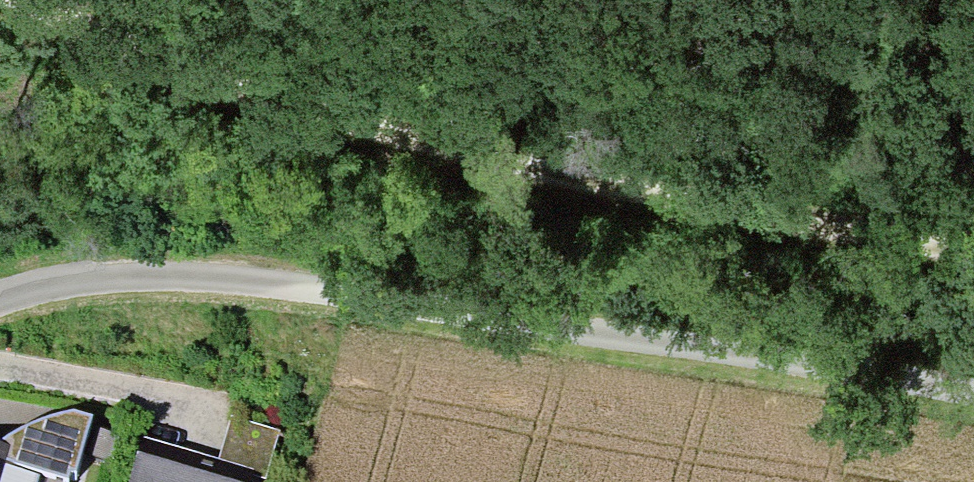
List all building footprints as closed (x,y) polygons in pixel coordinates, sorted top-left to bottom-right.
[(243,481),(145,452),(136,481),(243,481)]
